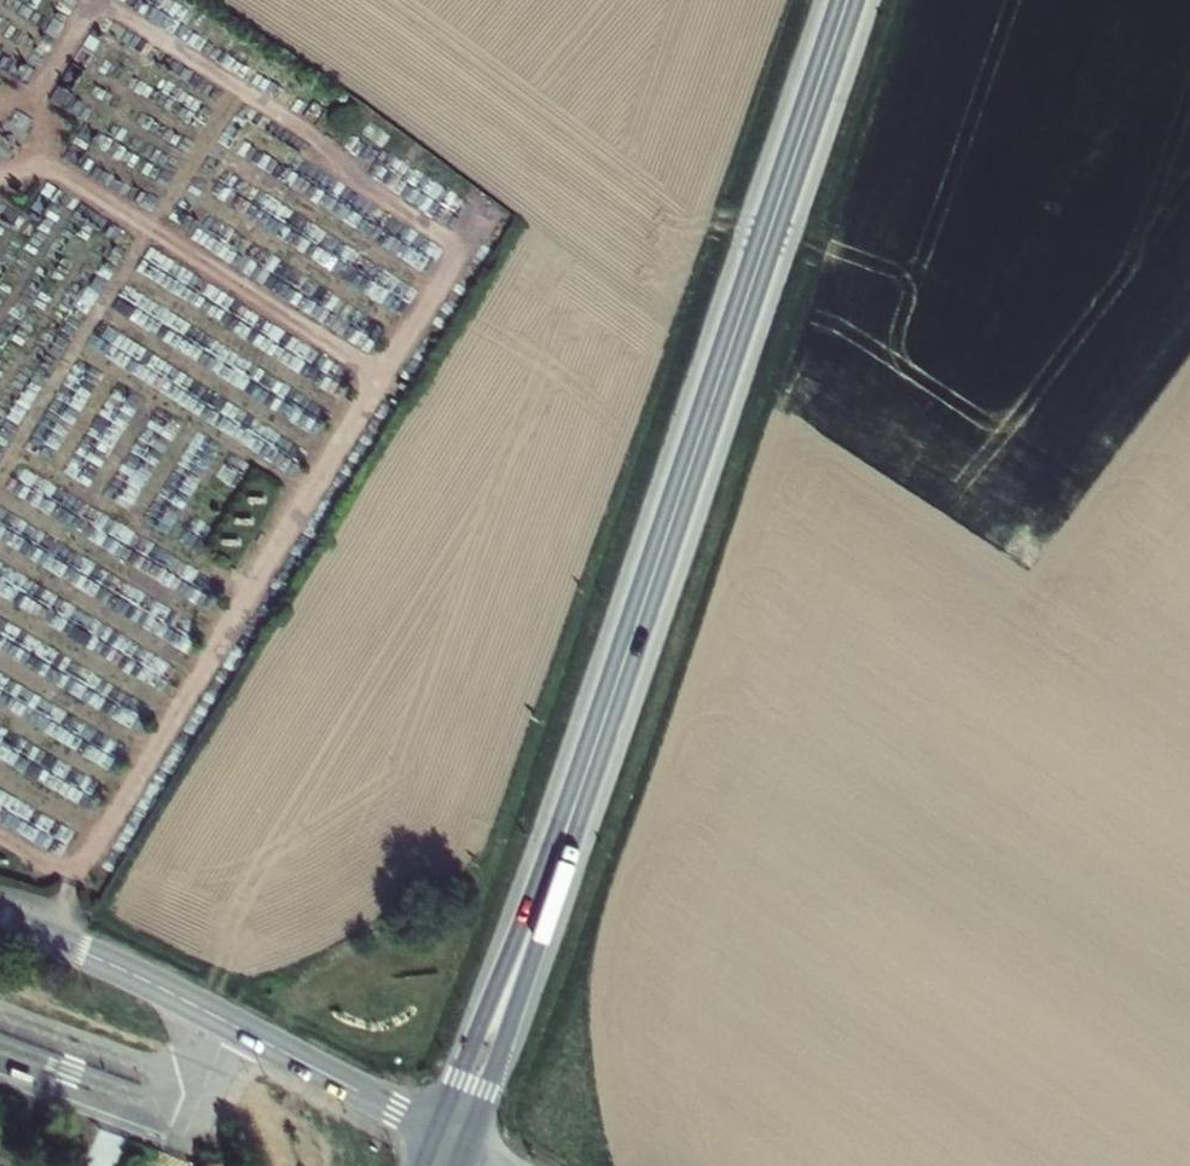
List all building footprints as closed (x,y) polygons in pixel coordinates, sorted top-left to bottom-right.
[(241,1155),(205,1165),(244,1165),(241,1155)]
